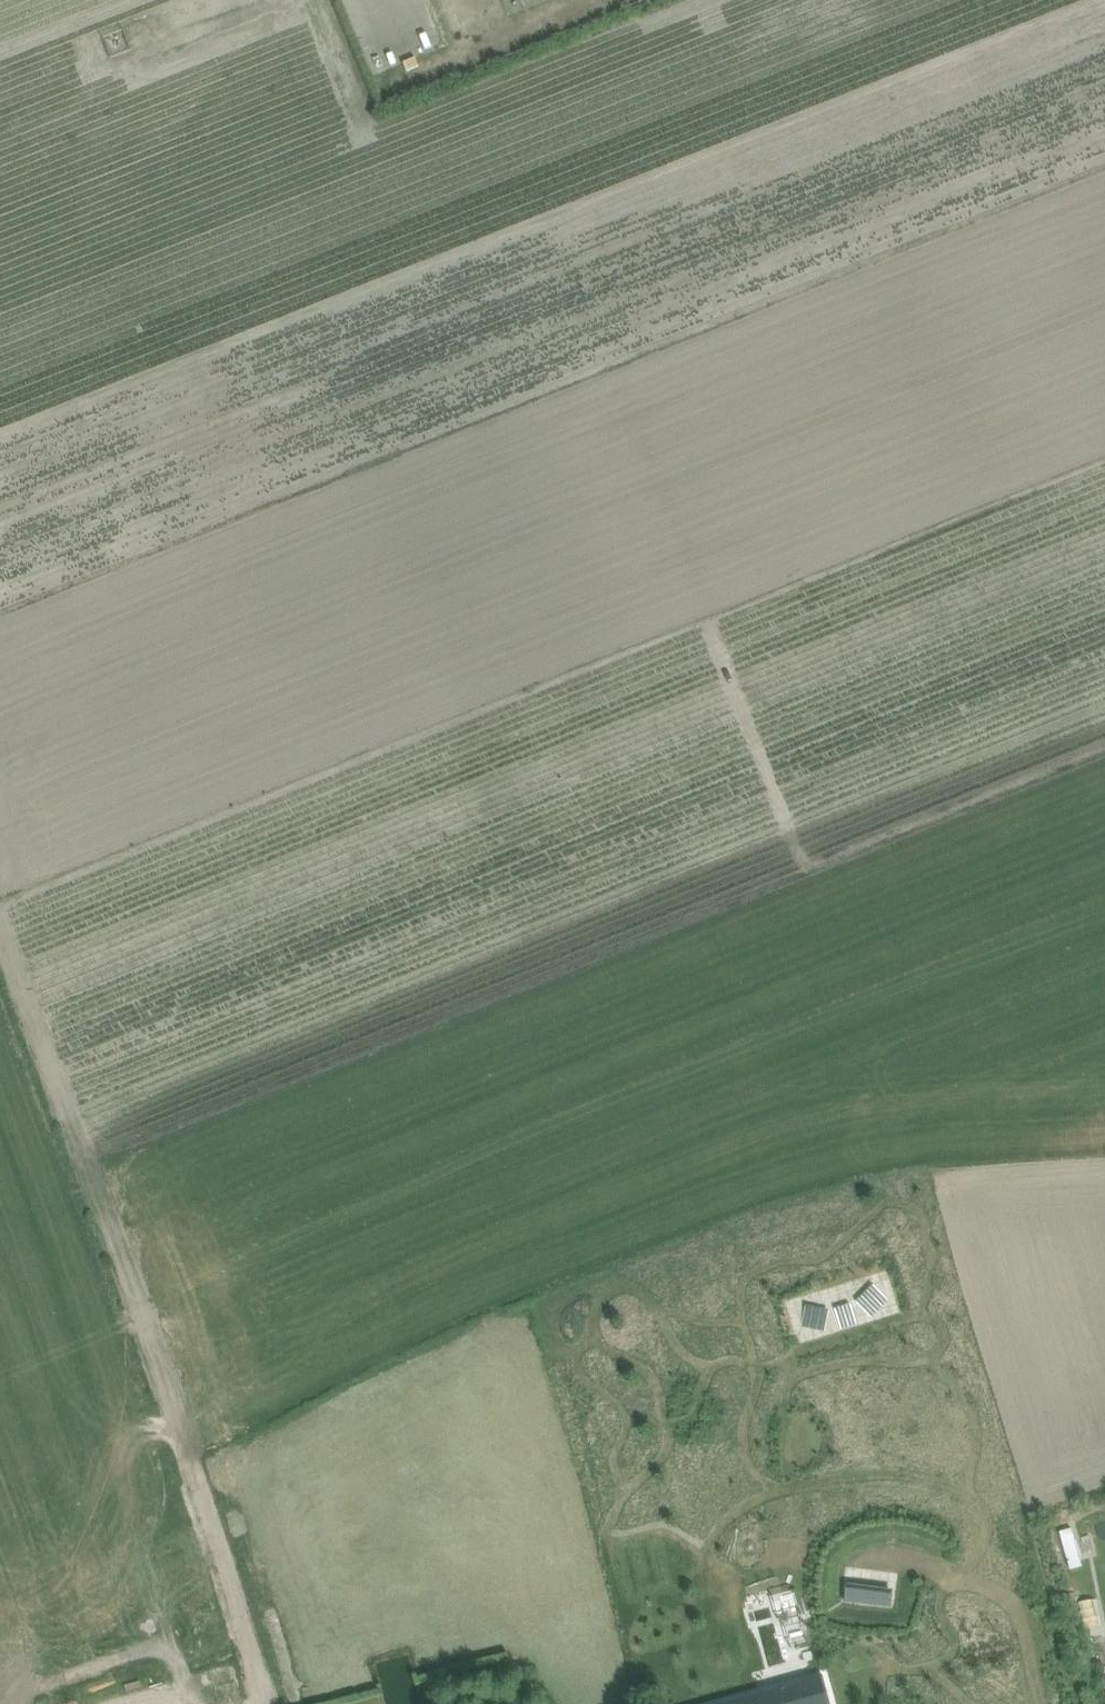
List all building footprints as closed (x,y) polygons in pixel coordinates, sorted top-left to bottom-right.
[(1061,1528),(1069,1569),(1083,1566),(1075,1525),(1061,1528)] [(716,1703),(825,1703),(817,1677),(823,1675),(822,1673),(716,1703)]
